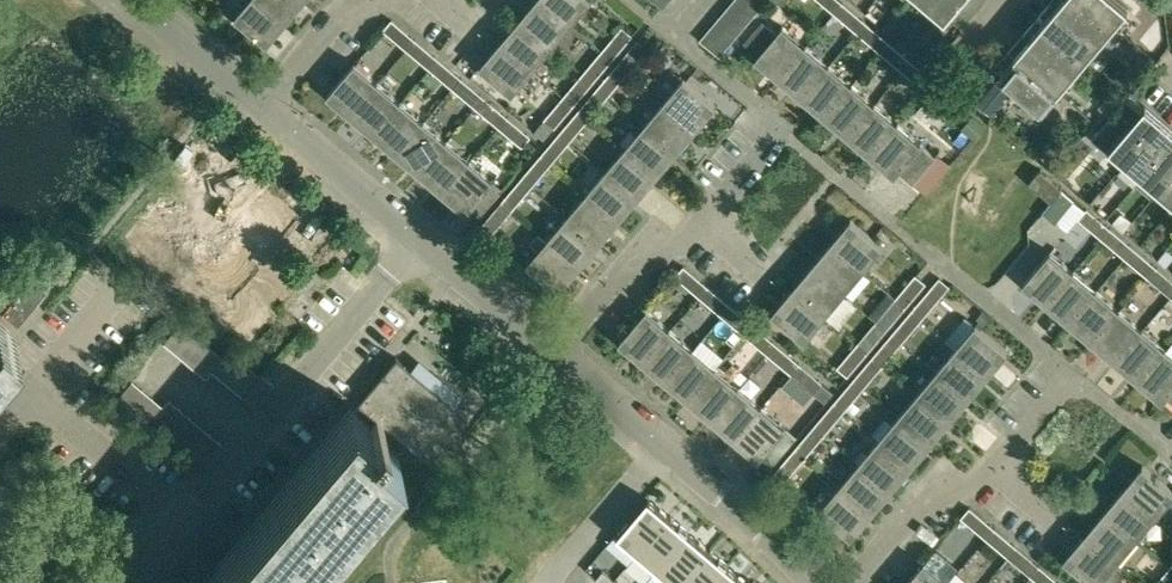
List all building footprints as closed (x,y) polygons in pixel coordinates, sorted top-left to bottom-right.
[(288,19),(264,0),(250,0),(235,17),(267,44),(288,19)] [(288,19),(305,0),(264,0),(288,19)] [(519,20),(551,47),(571,24),(543,0),(536,0),(519,20)] [(571,24),(591,0),(590,0),(543,0),(571,24)] [(663,9),(671,0),(653,0),(663,9)] [(726,9),(746,26),(754,16),(736,0),(734,0),(726,9)] [(754,16),(763,6),(756,0),(736,0),(754,16)] [(835,13),(843,3),(839,0),(819,0),(835,13)] [(930,2),(947,17),(961,0),(932,0),(930,2)] [(1083,0),(1065,0),(1058,7),(1098,40),(1111,24),(1083,0)] [(1111,24),(1126,7),(1118,0),(1083,0),(1111,24)] [(843,3),(835,13),(858,32),(866,23),(843,3)] [(1058,7),(1045,24),(1084,57),(1100,71),(1114,54),(1098,40),(1058,7)] [(746,26),(726,9),(718,19),(738,35),(746,26)] [(718,19),(709,29),(729,46),(738,35),(718,19)] [(392,20),(384,30),(407,49),(415,40),(392,20)] [(519,20),(500,43),(532,70),(551,47),(519,20)] [(763,20),(744,42),(759,54),(756,58),(779,78),(807,46),(783,26),(778,32),(763,20)] [(866,23),(858,32),(881,52),(889,42),(866,23)] [(1084,57),(1045,24),(1031,40),(1070,73),(1084,57)] [(623,27),(603,51),(613,59),(633,35),(623,27)] [(729,46),(709,29),(700,40),(720,57),(729,46)] [(415,40),(407,49),(430,69),(438,59),(415,40)] [(1070,73),(1031,40),(1017,57),(1056,90),(1070,73)] [(638,41),(619,63),(629,72),(648,49),(638,41)] [(889,42),(881,52),(904,71),(912,62),(889,42)] [(500,43),(480,66),(512,94),(532,70),(500,43)] [(807,46),(779,78),(803,98),(830,65),(807,46)] [(603,51),(583,74),(593,82),(613,59),(603,51)] [(1017,57),(1002,74),(1041,107),(1056,90),(1017,57)] [(438,59),(430,69),(452,88),(461,78),(452,71),(438,59)] [(912,62),(904,71),(927,91),(935,81),(912,62)] [(355,63),(327,95),(351,115),(378,83),(355,63)] [(619,63),(599,87),(609,95),(629,72),(619,63)] [(852,85),(830,65),(803,98),(825,117),(852,85)] [(583,74),(563,97),(573,105),(593,82),(583,74)] [(461,78),(452,88),(476,108),(484,98),(461,78)] [(664,102),(696,129),(716,105),(684,79),(664,102)] [(991,115),(1009,93),(995,82),(978,104),(991,115)] [(401,102),(378,83),(351,115),(374,135),(401,102)] [(852,85),(825,117),(848,136),(875,104),(852,85)] [(590,118),(609,95),(599,87),(580,110),(590,118)] [(573,105),(563,97),(544,120),(554,128),(573,105)] [(499,127),(507,117),(484,98),(476,108),(499,127)] [(1133,98),(1097,142),(1124,165),(1128,160),(1161,121),(1144,107),(1133,98)] [(374,135),(397,154),(424,122),(401,102),(374,135)] [(664,102),(644,125),(676,153),(696,129),(664,102)] [(848,136),(871,155),(898,123),(875,104),(848,136)] [(580,110),(560,133),(570,141),(590,118),(580,110)] [(507,117),(499,127),(522,147),(530,137),(507,117)] [(1161,121),(1128,160),(1145,174),(1171,142),(1171,130),(1161,121)] [(447,141),(424,122),(397,154),(420,173),(447,141)] [(936,155),(898,123),(871,155),(894,175),(898,171),(912,183),(936,155)] [(644,125),(625,148),(657,176),(676,153),(644,125)] [(203,320),(272,239),(292,189),(218,126),(116,246),(203,320)] [(551,164),(570,141),(560,133),(541,156),(551,164)] [(420,173),(443,192),(470,161),(447,141),(420,173)] [(1161,188),(1171,175),(1171,142),(1145,174),(1161,188)] [(637,198),(657,176),(625,148),(605,171),(637,198)] [(521,179),(531,187),(551,164),(541,156),(521,179)] [(470,161),(443,192),(467,212),(470,208),(480,217),(504,189),(493,180),(470,161)] [(1062,188),(1040,169),(1029,182),(1051,201),(1062,188)] [(605,171),(586,194),(618,222),(637,198),(605,171)] [(1161,188),(1171,197),(1171,175),(1161,188)] [(512,210),(531,187),(521,179),(502,202),(512,210)] [(599,244),(618,222),(586,194),(566,217),(599,244)] [(492,233),(512,210),(502,202),(482,225),(492,233)] [(1101,239),(1110,229),(1087,209),(1078,219),(1101,239)] [(566,217),(547,240),(579,267),(599,244),(566,217)] [(831,242),(863,269),(883,246),(851,219),(831,242)] [(1110,229),(1101,239),(1124,258),(1133,248),(1110,229)] [(539,249),(527,263),(560,290),(579,267),(547,240),(539,233),(531,243),(539,249)] [(831,242),(812,265),(844,292),(863,269),(831,242)] [(1133,248),(1124,258),(1147,277),(1155,267),(1133,248)] [(1046,303),(1074,271),(1050,251),(1023,283),(1046,303)] [(812,265),(792,288),(824,316),(844,292),(812,265)] [(675,276),(698,295),(706,285),(683,266),(675,276)] [(1147,277),(1170,297),(1171,294),(1171,281),(1155,267),(1147,277)] [(1097,290),(1074,271),(1046,303),(1069,322),(1097,290)] [(31,275),(28,279),(0,312),(17,326),(48,289),(31,275)] [(915,275),(897,297),(907,305),(925,283),(915,275)] [(939,280),(932,289),(941,296),(942,297),(949,288),(939,280)] [(698,295),(721,315),(730,305),(706,285),(698,295)] [(804,339),(824,316),(792,288),(772,312),(804,339)] [(931,288),(912,311),(921,319),(941,296),(932,289),(931,288)] [(1097,290),(1069,322),(1093,342),(1120,310),(1097,290)] [(887,328),(907,305),(897,297),(878,320),(887,328)] [(753,324),(730,305),(721,315),(744,334),(753,324)] [(619,341),(643,361),(670,329),(646,309),(619,341)] [(1143,330),(1120,310),(1093,342),(1116,362),(1143,330)] [(902,342),(921,319),(912,311),(892,333),(902,342)] [(878,320),(858,343),(868,351),(887,328),(878,320)] [(178,323),(162,342),(173,352),(189,332),(178,323)] [(744,334),(768,354),(776,344),(753,324),(744,334)] [(975,324),(955,348),(988,375),(1007,352),(975,324)] [(693,349),(670,329),(643,361),(666,381),(693,349)] [(1166,349),(1143,330),(1116,362),(1139,381),(1166,349)] [(189,332),(173,352),(183,360),(200,341),(189,332)] [(873,356),(883,365),(902,342),(892,333),(873,356)] [(200,341),(183,360),(193,369),(210,349),(200,341)] [(868,351),(858,343),(838,367),(848,375),(868,351)] [(768,354),(791,373),(799,363),(776,344),(768,354)] [(936,370),(969,397),(988,375),(955,348),(936,370)] [(210,349),(193,369),(204,378),(211,370),(210,370),(221,358),(220,358),(210,349)] [(689,400),(716,368),(693,349),(666,381),(689,400)] [(1139,381),(1162,401),(1166,397),(1171,402),(1171,354),(1166,349),(1139,381)] [(221,358),(210,370),(211,370),(221,379),(237,359),(227,350),(220,358),(221,358)] [(864,388),(883,365),(873,356),(854,379),(864,388)] [(396,358),(394,357),(357,402),(359,404),(400,438),(427,462),(465,417),(450,405),(450,406),(437,395),(438,394),(437,393),(436,394),(423,383),(424,382),(422,381),(421,382),(409,371),(410,370),(409,369),(408,370),(395,359),(396,358)] [(237,359),(221,379),(231,388),(248,368),(237,359)] [(799,363),(791,373),(814,392),(822,382),(799,363)] [(258,377),(248,368),(231,388),(242,397),(258,377)] [(739,388),(716,368),(689,400),(712,420),(739,388)] [(936,370),(916,393),(949,420),(969,397),(936,370)] [(258,377),(242,397),(255,408),(274,385),(260,374),(258,377)] [(844,410),(864,388),(854,379),(834,402),(844,410)] [(131,381),(114,401),(125,410),(141,390),(131,381)] [(735,439),(763,407),(739,388),(712,420),(735,439)] [(141,390),(125,410),(135,418),(152,398),(141,390)] [(916,393),(897,416),(930,444),(949,420),(916,393)] [(152,398),(135,418),(145,427),(152,419),(151,419),(162,407),(152,398)] [(162,407),(151,419),(152,419),(162,428),(179,408),(168,399),(162,407)] [(825,433),(844,410),(834,402),(815,425),(825,433)] [(395,456),(389,451),(400,438),(359,404),(229,558),(217,549),(212,555),(200,544),(187,558),(199,570),(188,582),(287,582),(395,456)] [(763,407),(735,439),(759,459),(761,456),(772,465),(796,436),(786,427),(763,407)] [(179,408),(162,428),(172,437),(189,417),(179,408)] [(878,439),(910,467),(930,444),(897,416),(878,439)] [(189,417),(172,437),(183,445),(199,426),(189,417)] [(806,456),(825,433),(815,425),(796,448),(806,456)] [(199,426),(183,445),(193,454),(209,434),(199,426)] [(209,434),(193,454),(204,463),(220,443),(209,434)] [(878,439),(858,462),(891,490),(910,467),(878,439)] [(806,456),(796,448),(775,472),(785,481),(806,456)] [(858,462),(838,486),(871,513),(891,490),(858,462)] [(1123,489),(1155,516),(1171,496),(1171,491),(1142,466),(1123,489)] [(851,537),(871,513),(838,486),(818,509),(851,537)] [(1123,489),(1103,512),(1136,539),(1155,516),(1123,489)] [(617,536),(638,553),(669,516),(648,499),(617,536)] [(961,517),(984,537),(992,527),(969,507),(961,517)] [(1116,562),(1136,539),(1103,512),(1084,535),(1116,562)] [(669,516),(638,553),(656,569),(653,573),(654,574),(689,533),(669,516)] [(992,527),(984,537),(1007,556),(1015,546),(992,527)] [(708,549),(689,533),(654,574),(664,582),(680,582),(708,549)] [(1116,562),(1084,535),(1064,559),(1093,582),(1099,582),(1116,562)] [(1007,556),(1011,559),(1018,565),(1030,576),(1039,566),(1015,546),(1007,556)] [(680,582),(714,582),(728,566),(708,549),(680,582)] [(947,581),(923,561),(905,582),(945,582),(947,581)] [(714,582),(747,582),(748,582),(728,566),(714,582)] [(1039,566),(1030,576),(1039,582),(1059,582),(1039,566)] [(1157,582),(1171,582),(1171,569),(1170,567),(1157,582)] [(614,580),(603,571),(596,579),(601,582),(612,582),(614,580)]
